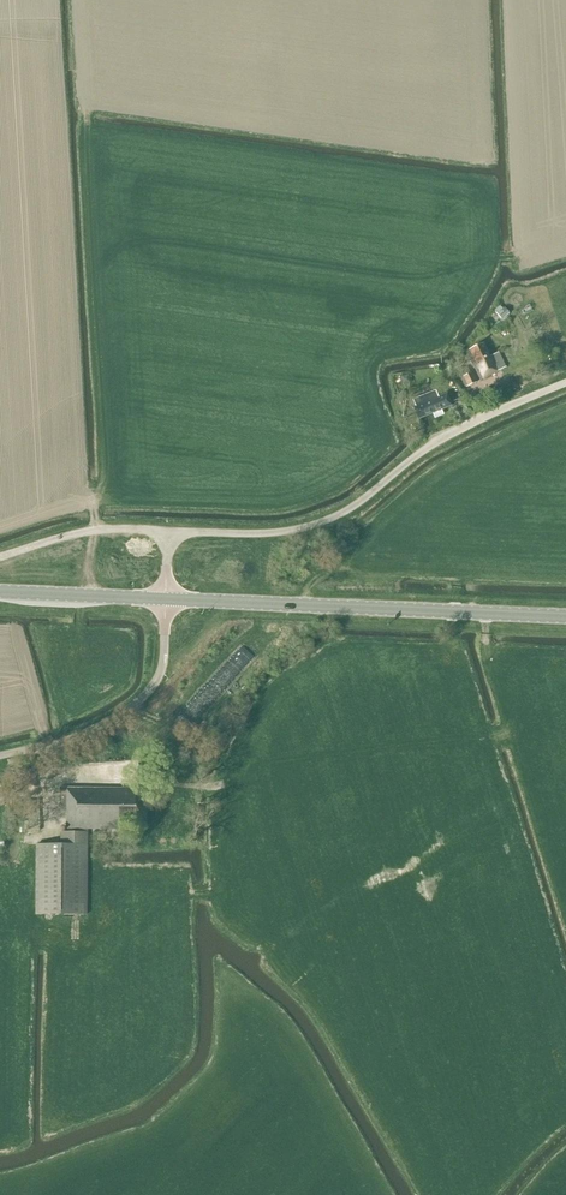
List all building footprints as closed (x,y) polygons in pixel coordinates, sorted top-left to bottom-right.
[(504,308),(496,314),(502,320),(509,314),(504,308)] [(473,365),(480,380),(506,367),(499,353),(490,357),(483,343),(465,352),(472,365),(473,365)] [(476,383),(471,373),(463,377),(469,387),(476,383)] [(408,375),(401,377),(402,385),(410,383),(408,375)] [(410,401),(418,420),(452,406),(447,394),(438,398),(435,390),(410,401)] [(59,788),(59,811),(67,812),(67,830),(119,830),(119,825),(146,825),(147,789),(59,788)] [(36,844),(36,915),(87,915),(87,833),(60,832),(60,845),(36,844)]
